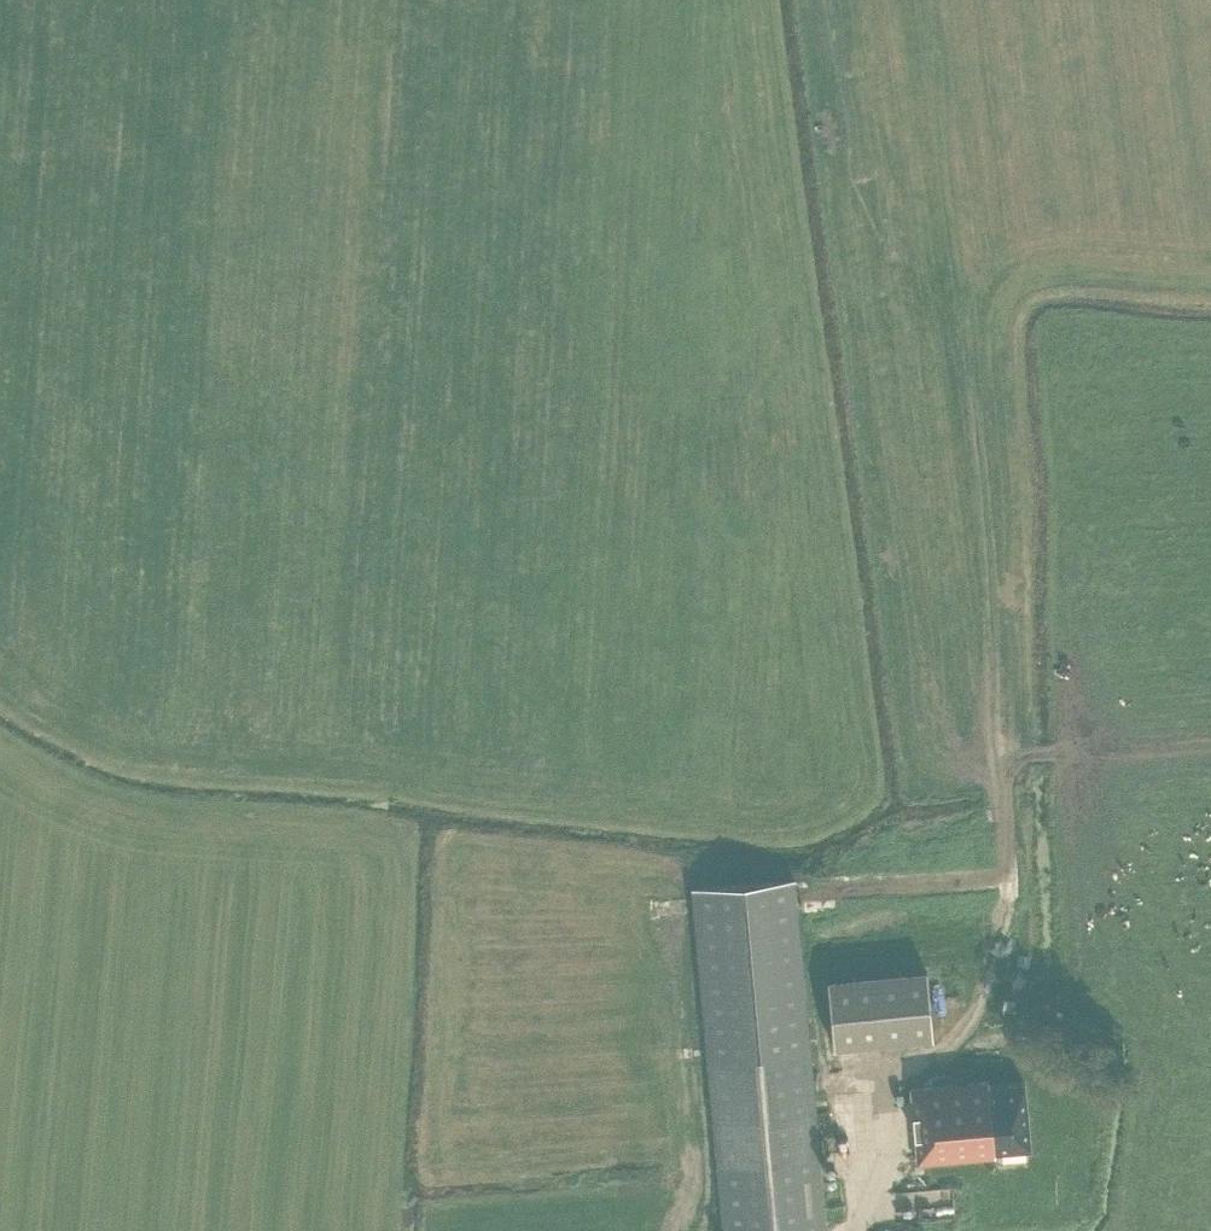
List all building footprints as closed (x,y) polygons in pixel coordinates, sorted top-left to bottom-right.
[(689,886),(721,1230),(827,1230),(793,876),(689,886)] [(932,1036),(925,967),(826,976),(832,1046),(932,1036)] [(994,1155),(994,1150),(1029,1147),(1023,1081),(985,1085),(985,1083),(912,1090),(919,1162),(994,1155)]
